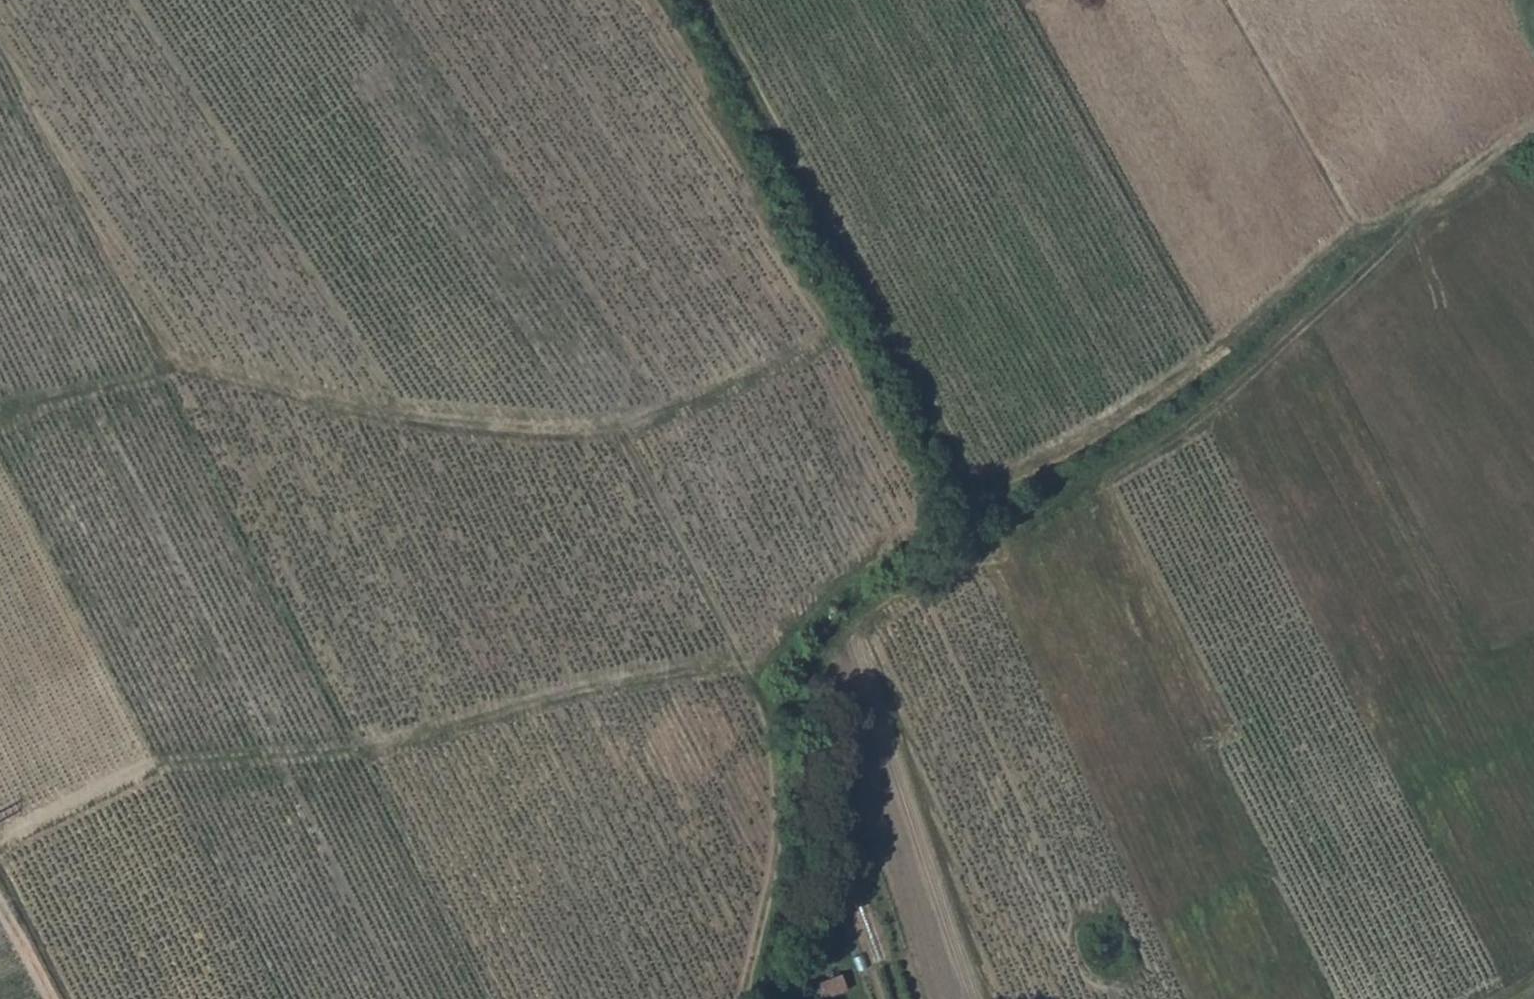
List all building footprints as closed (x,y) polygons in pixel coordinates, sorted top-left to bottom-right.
[(823,985),(828,998),(830,998),(854,990),(849,975),(823,985)]
